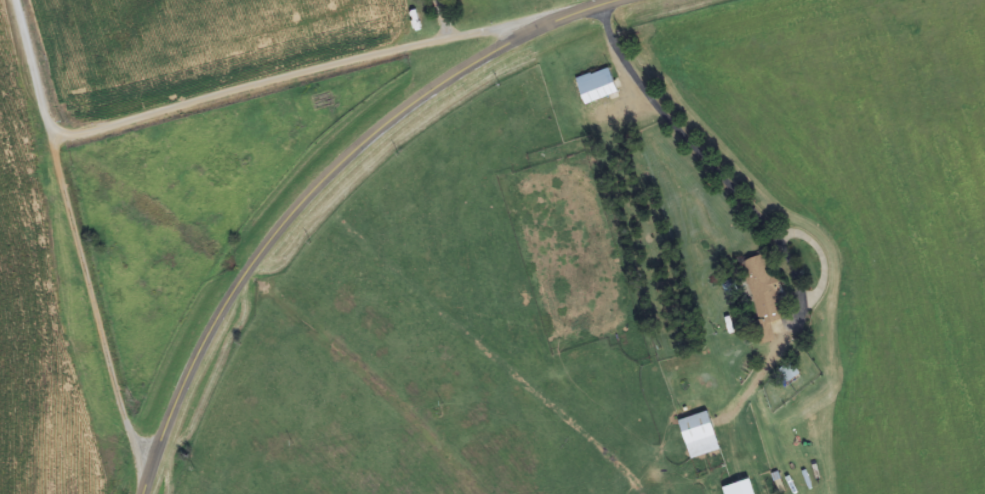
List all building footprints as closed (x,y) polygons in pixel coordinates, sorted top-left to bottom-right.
[(577,80),(585,105),(618,94),(610,69),(577,80)] [(761,326),(787,317),(767,255),(741,264),(761,326)] [(680,420),(690,459),(719,452),(710,413),(680,420)] [(737,493),(755,493),(750,477),(734,483),(737,493)]
